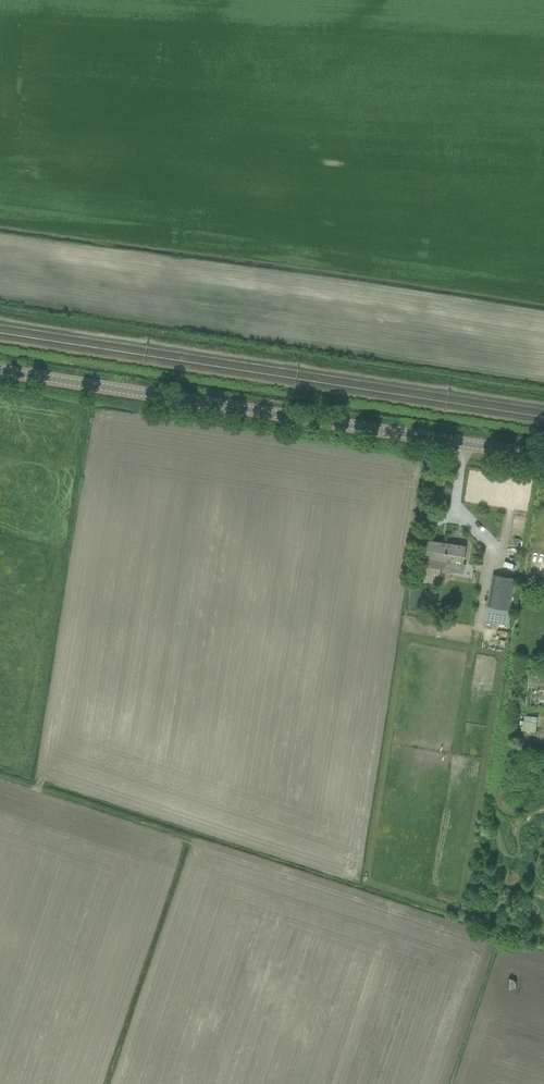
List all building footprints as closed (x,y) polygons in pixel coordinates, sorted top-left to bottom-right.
[(425,558),(437,560),(436,568),(443,569),(443,567),(444,567),(447,543),(428,540),(426,551),(425,558)] [(443,569),(443,572),(451,574),(453,562),(463,564),(464,556),(466,546),(447,543),(444,567),(443,567),(443,569)] [(515,578),(493,574),(488,606),(509,610),(515,578)] [(409,603),(408,610),(418,612),(419,606),(420,606),(421,605),(424,583),(412,581),(409,603)] [(488,606),(485,621),(507,625),(509,610),(488,606)] [(543,708),(543,675),(530,673),(526,705),(543,708)]
